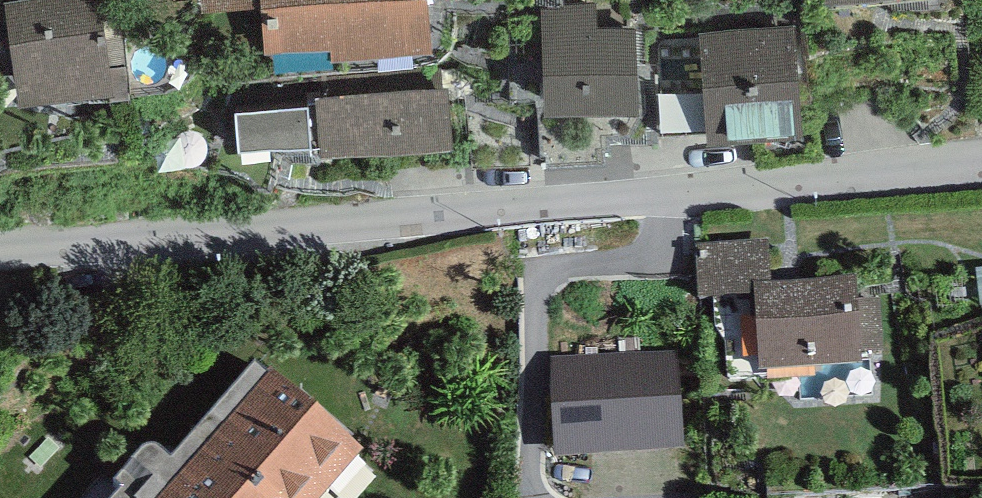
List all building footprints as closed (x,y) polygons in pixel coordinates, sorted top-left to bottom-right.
[(8,3),(18,95),(109,85),(99,0),(35,0),(8,3)] [(261,4),(261,0),(201,0),(201,9),(261,4)] [(261,4),(266,60),(432,47),(428,0),(261,0),(261,4)] [(596,5),(541,7),(545,109),(637,105),(634,23),(596,25),(596,5)] [(796,25),(698,31),(705,135),(803,129),(796,25)] [(446,85),(316,96),(321,153),(451,142),(446,85)] [(309,142),(306,104),(233,109),(236,147),(309,142)] [(753,290),(772,289),(768,243),(696,248),(700,305),(754,303),(753,290)] [(772,289),(753,290),(754,303),(758,378),(863,372),(862,355),(880,354),(877,303),(860,304),(859,283),(772,289)] [(683,457),(677,356),(551,363),(557,464),(683,457)] [(363,459),(271,377),(267,381),(255,372),(172,467),(163,458),(156,454),(150,453),(144,457),(114,489),(122,496),(120,497),(328,497),(363,459)]
